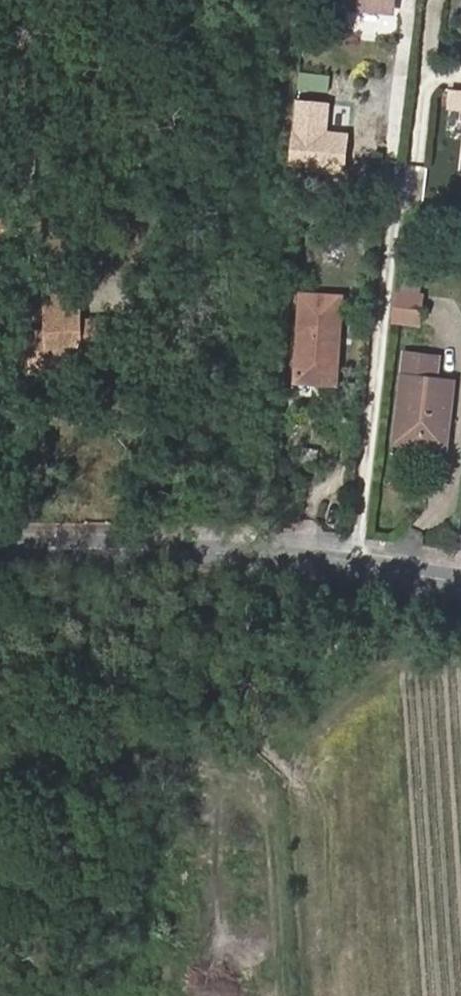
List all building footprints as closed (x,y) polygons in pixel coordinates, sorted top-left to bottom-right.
[(345,13),(356,14),(357,3),(346,2),(345,13)] [(357,3),(356,14),(391,17),(392,7),(357,3)] [(302,99),(315,100),(316,85),(303,84),(302,99)] [(82,290),(52,291),(52,327),(37,327),(36,347),(43,347),(44,369),(73,368),(72,357),(84,356),(122,355),(120,318),(84,319),(82,290)] [(326,335),(329,295),(293,292),(285,373),(322,377),(326,335)] [(386,307),(417,310),(418,297),(387,294),(386,307)] [(386,307),(385,322),(416,325),(417,310),(386,307)] [(396,446),(421,448),(428,356),(404,354),(396,446)] [(72,357),(73,368),(84,367),(84,356),(72,357)] [(428,356),(421,448),(449,450),(451,428),(445,428),(449,381),(436,379),(436,357),(428,356)] [(285,379),(322,382),(322,377),(285,373),(285,379)] [(445,428),(451,428),(454,381),(449,381),(445,428)]
